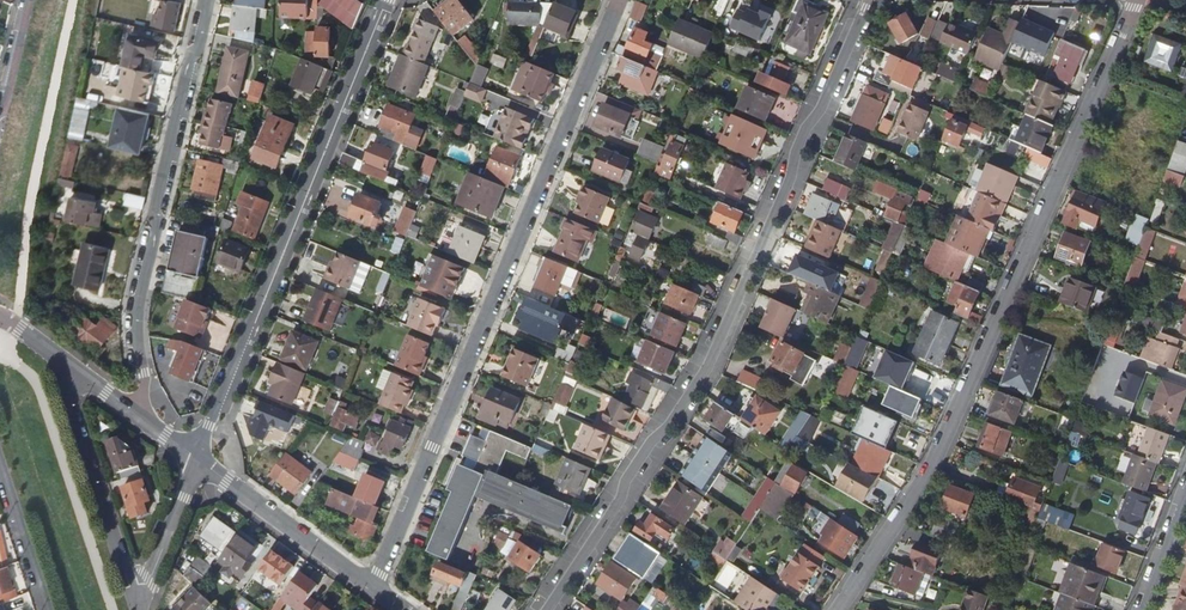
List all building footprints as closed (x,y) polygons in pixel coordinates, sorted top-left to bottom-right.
[(163,1),(160,16),(155,15),(152,26),(176,32),(183,5),(171,2),(171,0),(158,0),(163,1)] [(238,39),(253,42),(258,9),(265,10),(267,0),(237,0),(236,6),(235,7),(233,30),(239,30),(238,39)] [(320,0),(283,0),(283,16),(319,18),(320,0)] [(322,4),(356,30),(366,5),(360,0),(325,0),(322,4)] [(436,14),(454,36),(474,19),(459,0),(452,0),(436,14)] [(638,0),(631,16),(643,21),(649,5),(638,0)] [(723,18),(731,0),(722,0),(715,14),(723,18)] [(723,18),(721,22),(726,24),(728,20),(730,21),(739,0),(732,0),(723,18)] [(794,9),(802,12),(790,40),(815,49),(832,11),(817,4),(819,0),(818,0),(798,0),(794,9)] [(543,23),(544,16),(544,5),(512,4),(512,22),(543,23)] [(557,7),(548,29),(570,38),(579,16),(557,7)] [(774,24),(738,9),(732,23),(768,38),(774,24)] [(918,30),(907,12),(891,22),(902,40),(918,30)] [(1001,64),(1002,62),(1016,30),(1022,18),(1012,14),(1005,30),(988,23),(975,53),(1001,64)] [(930,38),(938,19),(930,16),(922,34),(930,38)] [(407,44),(402,55),(424,64),(439,28),(418,19),(413,30),(415,31),(409,45),(407,44)] [(680,21),(670,45),(704,61),(715,37),(680,21)] [(970,52),(979,31),(964,26),(963,28),(949,22),(942,40),(970,52)] [(317,61),(317,64),(333,70),(339,57),(332,54),(333,26),(319,26),(318,48),(317,61)] [(638,29),(627,56),(645,63),(644,67),(658,73),(664,59),(651,54),(653,49),(644,45),(649,34),(638,29)] [(1009,65),(1020,70),(1034,39),(1016,30),(1002,62),(1009,65)] [(1156,31),(1146,59),(1174,70),(1185,42),(1156,31)] [(1068,58),(1078,62),(1078,61),(1084,46),(1062,35),(1055,49),(1063,53),(1065,49),(1071,52),(1068,58)] [(131,36),(124,66),(131,68),(142,70),(147,52),(157,54),(160,42),(131,36)] [(463,38),(458,42),(473,60),(478,57),(463,38)] [(757,48),(739,40),(735,49),(753,57),(757,48)] [(1089,48),(1084,46),(1078,61),(1083,63),(1089,48)] [(231,49),(220,94),(240,98),(250,54),(231,49)] [(1063,53),(1054,74),(1070,81),(1078,62),(1068,58),(1071,52),(1065,49),(1063,53)] [(415,97),(429,66),(424,64),(402,55),(397,70),(393,68),(386,85),(415,97)] [(791,62),(776,55),(775,58),(789,65),(791,62)] [(790,83),(783,80),(789,65),(775,58),(771,56),(765,71),(758,69),(754,79),(786,93),(790,83)] [(873,77),(910,94),(922,66),(902,57),(894,74),(878,67),(873,77)] [(317,64),(303,58),(293,84),(312,93),(314,88),(325,92),(334,71),(333,70),(317,64)] [(644,67),(625,59),(619,72),(626,74),(620,86),(648,97),(658,73),(644,67)] [(938,73),(957,81),(962,70),(943,62),(938,73)] [(1009,65),(1002,62),(1001,64),(994,80),(998,82),(1000,77),(1003,79),(1009,65)] [(514,93),(523,96),(543,104),(555,75),(526,63),(514,93)] [(153,93),(157,74),(142,70),(131,68),(124,97),(147,102),(149,92),(153,93)] [(477,74),(474,82),(483,86),(486,78),(477,74)] [(1070,81),(1054,74),(1050,83),(1066,90),(1070,81)] [(1037,89),(1027,111),(1048,121),(1049,119),(1058,99),(1061,100),(1066,90),(1050,83),(1038,78),(1034,87),(1037,89)] [(249,101),(261,103),(267,85),(255,81),(249,101)] [(1124,90),(1142,97),(1145,88),(1128,81),(1124,90)] [(488,91),(471,84),(467,93),(466,97),(483,104),(488,91)] [(738,106),(766,118),(775,96),(748,84),(738,106)] [(692,85),(690,90),(698,94),(701,89),(692,85)] [(452,106),(460,109),(466,97),(467,93),(459,89),(452,106)] [(690,90),(687,96),(696,99),(698,94),(690,90)] [(853,119),(873,128),(885,102),(865,93),(853,119)] [(76,97),(71,136),(86,138),(91,98),(76,97)] [(607,107),(597,128),(632,142),(645,112),(612,99),(608,108),(607,107)] [(212,100),(202,145),(221,149),(224,135),(226,136),(228,127),(229,127),(230,119),(232,119),(234,104),(212,100)] [(908,111),(899,131),(916,138),(929,109),(910,101),(905,110),(908,111)] [(382,128),(379,135),(416,150),(426,127),(413,122),(415,116),(389,105),(380,127),(382,128)] [(122,108),(113,148),(142,154),(151,115),(122,108)] [(492,116),(485,134),(524,151),(529,140),(523,138),(527,130),(532,132),(536,121),(508,109),(506,114),(500,112),(497,118),(492,116)] [(763,125),(730,110),(717,139),(748,152),(755,136),(758,137),(763,125)] [(1013,139),(1037,149),(1041,151),(1053,123),(1048,121),(1026,111),(1013,139)] [(944,141),(958,147),(967,126),(966,125),(969,119),(956,113),(944,141)] [(267,115),(250,157),(278,168),(295,126),(267,115)] [(1142,214),(1150,216),(1164,177),(1168,168),(1178,139),(1182,128),(1162,120),(1157,121),(1155,128),(1160,132),(1158,136),(1153,134),(1149,143),(1163,149),(1144,202),(1146,203),(1142,214)] [(655,172),(669,178),(673,169),(674,170),(685,146),(683,145),(687,134),(674,129),(670,139),(673,140),(662,165),(659,163),(659,164),(655,172)] [(836,160),(855,168),(867,140),(848,132),(836,160)] [(665,149),(659,163),(662,165),(673,140),(670,139),(667,145),(665,149)] [(1168,168),(1183,174),(1185,168),(1185,156),(1184,156),(1185,151),(1185,142),(1178,139),(1168,168)] [(659,163),(665,149),(660,147),(646,141),(639,156),(659,164),(659,163)] [(344,153),(340,163),(396,187),(399,181),(388,176),(390,171),(386,170),(389,162),(393,163),(394,160),(391,158),(394,151),(385,147),(387,144),(381,142),(380,145),(373,143),(366,161),(344,153)] [(70,145),(63,175),(69,177),(76,147),(70,145)] [(1041,151),(1037,149),(1034,157),(1048,164),(1050,160),(1047,159),(1049,155),(1041,151)] [(500,150),(487,180),(503,187),(510,190),(523,159),(500,150)] [(603,153),(594,173),(621,184),(630,164),(603,153)] [(432,179),(439,160),(429,156),(421,175),(432,179)] [(239,173),(242,163),(227,159),(225,166),(230,167),(230,171),(239,173)] [(934,159),(930,168),(939,172),(943,163),(934,159)] [(218,195),(225,166),(202,160),(195,190),(218,195)] [(740,198),(744,190),(747,191),(751,180),(746,178),(749,171),(728,161),(717,187),(740,198)] [(1018,174),(991,162),(979,190),(1002,200),(1006,202),(1018,174)] [(1183,174),(1168,168),(1164,177),(1181,184),(1184,174),(1183,174)] [(487,180),(471,174),(459,203),(490,217),(503,187),(487,180)] [(823,188),(845,197),(849,187),(827,177),(823,188)] [(68,179),(60,178),(58,185),(67,187),(68,179)] [(887,214),(898,219),(902,210),(907,197),(905,196),(902,194),(896,192),(898,188),(879,179),(873,192),(893,200),(887,214)] [(1002,200),(979,190),(971,186),(958,214),(989,228),(994,230),(1000,217),(996,215),(1002,200)] [(600,225),(610,198),(583,188),(579,198),(583,199),(580,206),(576,215),(600,225)] [(1089,194),(1077,189),(1063,222),(1075,228),(1079,218),(1095,225),(1103,208),(1092,203),(1091,204),(1086,202),(1089,194)] [(244,207),(235,231),(256,239),(269,203),(243,193),(239,205),(244,207)] [(818,218),(830,224),(839,203),(814,193),(805,213),(818,218)] [(144,208),(147,198),(130,194),(127,204),(144,208)] [(373,225),(373,224),(376,216),(381,204),(360,195),(351,217),(373,225)] [(917,196),(912,209),(920,213),(926,200),(917,196)] [(72,197),(68,219),(100,227),(103,215),(95,213),(97,203),(72,197)] [(642,199),(639,205),(647,209),(648,207),(652,208),(654,204),(642,199)] [(743,211),(725,203),(716,222),(734,230),(743,211)] [(401,221),(412,226),(419,209),(408,205),(401,221)] [(897,220),(906,224),(910,213),(902,210),(898,219),(897,220)] [(632,228),(649,236),(657,218),(648,213),(645,218),(637,215),(632,228)] [(946,242),(968,251),(976,255),(989,228),(958,214),(946,242)] [(376,216),(373,224),(379,227),(382,219),(376,216)] [(830,224),(818,218),(813,230),(815,230),(813,236),(811,236),(806,247),(814,250),(829,257),(842,229),(830,224)] [(1126,228),(1133,231),(1136,222),(1130,219),(1126,228)] [(565,233),(556,254),(578,263),(587,242),(593,244),(597,232),(567,220),(562,231),(565,233)] [(906,224),(897,220),(892,234),(899,238),(906,224)] [(408,237),(412,226),(401,221),(397,232),(408,237)] [(1139,245),(1148,249),(1156,229),(1146,225),(1139,245)] [(169,293),(200,301),(207,278),(203,276),(210,239),(206,238),(207,231),(184,226),(169,293)] [(462,228),(450,255),(474,265),(486,238),(462,228)] [(649,236),(632,228),(627,240),(625,239),(618,256),(622,258),(623,254),(625,255),(631,242),(634,243),(630,253),(640,257),(649,236)] [(52,255),(59,256),(63,257),(65,247),(63,246),(66,231),(57,229),(52,255)] [(740,243),(743,236),(730,229),(727,237),(729,238),(740,243)] [(729,238),(727,237),(713,231),(709,240),(724,247),(729,238)] [(1057,256),(1083,265),(1091,242),(1067,232),(1057,256)] [(929,267),(956,279),(968,251),(946,242),(941,240),(929,267)] [(228,241),(219,263),(242,272),(251,250),(228,241)] [(806,247),(793,241),(786,258),(813,270),(817,262),(810,260),(814,250),(806,247)] [(89,245),(78,286),(103,291),(112,250),(89,245)] [(1135,255),(1145,258),(1148,249),(1139,245),(1135,255)] [(361,262),(339,253),(332,269),(329,267),(324,280),(349,290),(350,287),(361,262)] [(424,272),(418,286),(450,299),(454,289),(457,290),(466,269),(431,255),(428,263),(425,270),(424,272)] [(617,255),(609,273),(614,275),(622,258),(618,256),(617,255)] [(1128,275),(1137,278),(1145,258),(1135,255),(1128,275)] [(412,256),(409,263),(425,270),(428,263),(412,256)] [(49,257),(47,264),(57,265),(58,259),(49,257)] [(361,262),(350,287),(360,291),(370,266),(361,262)] [(548,262),(537,289),(556,297),(567,269),(548,262)] [(1104,270),(1102,276),(1112,280),(1118,265),(1110,262),(1106,271),(1104,270)] [(966,283),(981,290),(985,281),(971,274),(966,283)] [(1125,284),(1134,287),(1137,278),(1128,275),(1125,284)] [(873,299),(881,280),(873,276),(865,295),(873,299)] [(1063,303),(1086,312),(1095,287),(1069,277),(1066,288),(1068,289),(1063,303)] [(980,323),(983,316),(972,311),(981,290),(966,283),(957,279),(948,300),(960,305),(956,313),(980,323)] [(841,294),(810,281),(806,290),(811,293),(803,311),(828,322),(841,294)] [(701,293),(692,289),(676,282),(667,301),(692,312),(701,293)] [(701,293),(705,295),(709,288),(695,282),(692,289),(701,293)] [(343,300),(317,290),(304,322),(330,332),(343,300)] [(861,304),(869,307),(873,299),(865,295),(861,304)] [(797,308),(772,297),(768,307),(770,307),(762,327),(784,336),(797,308)] [(33,298),(30,314),(40,321),(44,301),(33,298)] [(214,309),(189,299),(177,328),(203,339),(208,328),(205,326),(208,318),(210,319),(214,309)] [(525,322),(522,331),(555,345),(568,316),(527,299),(519,320),(525,322)] [(420,300),(409,327),(430,335),(436,320),(440,321),(444,309),(420,300)] [(688,322),(663,311),(653,334),(678,345),(688,322)] [(935,312),(926,332),(950,343),(959,323),(935,312)] [(78,313),(67,329),(99,352),(116,327),(104,318),(97,327),(78,313)] [(1129,320),(1113,314),(1110,320),(1102,342),(1118,348),(1122,338),(1115,335),(1117,331),(1120,332),(1124,323),(1127,324),(1129,320)] [(1158,331),(1159,331),(1163,322),(1143,315),(1140,324),(1158,331)] [(1172,336),(1159,331),(1158,331),(1155,338),(1168,344),(1172,336)] [(926,332),(917,353),(940,364),(950,343),(926,332)] [(294,333),(282,362),(306,371),(318,343),(306,339),(308,337),(303,335),(302,337),(294,333)] [(857,335),(845,363),(854,367),(867,339),(857,335)] [(1039,363),(1046,344),(1019,335),(1002,383),(1034,394),(1044,366),(1039,363)] [(410,337),(397,368),(421,378),(426,366),(424,365),(431,346),(410,337)] [(1147,359),(1171,367),(1178,347),(1168,344),(1155,338),(1152,345),(1147,344),(1145,351),(1149,353),(1147,359)] [(676,351),(649,339),(640,360),(667,372),(676,351)] [(197,381),(208,351),(185,342),(182,342),(179,347),(183,349),(174,371),(197,381)] [(784,343),(773,364),(781,369),(783,366),(795,372),(804,354),(784,343)] [(1051,346),(1046,344),(1039,363),(1044,366),(1051,346)] [(875,376),(901,388),(906,378),(908,379),(911,372),(909,371),(914,360),(887,348),(875,376)] [(514,351),(502,378),(528,389),(539,361),(514,351)] [(566,370),(565,374),(567,375),(569,372),(572,374),(577,363),(570,360),(566,370)] [(307,375),(279,363),(272,380),(276,383),(270,398),(293,408),(307,375)] [(833,390),(850,397),(862,371),(854,367),(845,363),(833,390)] [(907,389),(924,396),(928,386),(936,390),(939,381),(932,377),(935,371),(918,363),(907,389)] [(739,382),(757,390),(763,378),(744,371),(739,382)] [(1116,395),(1135,402),(1143,378),(1124,371),(1116,395)] [(639,388),(632,401),(644,407),(657,383),(638,373),(632,384),(639,388)] [(338,374),(333,386),(339,388),(344,376),(338,374)] [(390,393),(384,407),(405,416),(411,403),(414,404),(418,394),(415,392),(418,385),(389,374),(382,390),(390,393)] [(563,380),(553,400),(565,405),(574,385),(563,380)] [(1181,405),(1185,391),(1185,389),(1162,380),(1156,396),(1181,405)] [(876,395),(884,399),(889,388),(881,384),(876,395)] [(915,398),(895,388),(890,398),(910,408),(915,398)] [(484,408),(480,419),(496,425),(498,419),(510,425),(520,401),(493,390),(486,409),(484,408)] [(1023,399),(998,390),(995,399),(992,398),(986,412),(1014,423),(1023,399)] [(943,407),(947,398),(933,392),(929,401),(943,407)] [(1181,405),(1156,396),(1149,414),(1173,424),(1181,405)] [(613,397),(601,417),(623,428),(634,408),(613,397)] [(742,419),(766,432),(780,412),(768,404),(766,407),(756,401),(742,419)] [(889,415),(856,401),(844,429),(865,438),(876,443),(889,415)] [(288,433),(296,416),(263,402),(256,418),(253,417),(249,426),(253,437),(265,442),(269,433),(279,429),(288,433)] [(343,402),(334,426),(346,431),(353,414),(346,411),(349,404),(343,402)] [(716,405),(734,414),(735,413),(718,402),(716,405)] [(734,414),(716,405),(707,419),(724,430),(734,414)] [(821,419),(828,422),(834,409),(827,406),(821,419)] [(1076,413),(1074,418),(1070,429),(1075,431),(1081,415),(1076,413)] [(380,441),(376,450),(392,456),(396,446),(403,449),(412,429),(391,419),(387,427),(390,428),(384,443),(380,441)] [(542,430),(549,433),(553,425),(546,422),(542,430)] [(611,433),(586,422),(575,447),(598,456),(605,443),(607,444),(611,433)] [(1010,430),(989,422),(981,445),(1002,453),(1010,430)] [(1168,433),(1148,426),(1137,454),(1156,460),(1158,461),(1168,433)] [(1070,429),(1062,449),(1068,451),(1075,431),(1070,429)] [(533,447),(491,430),(486,441),(472,436),(464,455),(480,461),(470,484),(468,483),(467,487),(479,492),(508,504),(518,482),(499,475),(508,451),(528,459),(533,447)] [(706,436),(688,463),(682,459),(676,468),(682,472),(681,474),(707,491),(732,453),(706,436)] [(876,443),(865,438),(852,464),(856,466),(877,477),(892,450),(876,443)] [(342,453),(362,461),(366,451),(365,451),(367,445),(352,439),(342,453)] [(121,474),(123,480),(142,474),(134,450),(124,454),(119,440),(108,444),(118,475),(121,474)] [(1156,460),(1137,454),(1133,452),(1122,481),(1145,490),(1156,460)] [(357,471),(362,461),(342,453),(335,462),(357,471)] [(286,455),(270,476),(297,495),(313,474),(286,455)] [(454,492),(446,512),(467,521),(474,503),(479,492),(467,487),(468,483),(470,484),(480,461),(464,455),(464,456),(478,462),(474,470),(460,464),(449,490),(454,492)] [(593,468),(570,458),(558,485),(581,495),(593,468)] [(981,460),(975,479),(985,482),(988,471),(994,473),(996,466),(981,460)] [(791,464),(780,482),(797,492),(807,473),(791,464)] [(877,477),(856,466),(853,471),(858,474),(849,490),(864,499),(877,477)] [(368,475),(357,499),(377,507),(387,483),(368,475)] [(1003,497),(1039,510),(1043,501),(1034,498),(1038,487),(1011,477),(1003,497)] [(744,516),(752,521),(760,508),(777,482),(770,478),(759,493),(751,488),(745,496),(753,503),(744,516)] [(518,482),(508,504),(507,506),(565,533),(568,526),(564,524),(572,505),(518,481),(518,482)] [(144,482),(123,489),(133,519),(149,514),(146,505),(151,504),(144,482)] [(702,496),(679,482),(662,508),(684,522),(702,496)] [(794,493),(786,488),(778,483),(762,508),(769,513),(778,519),(794,493)] [(951,486),(943,507),(968,516),(976,495),(951,486)] [(1134,532),(1147,496),(1128,489),(1124,497),(1120,496),(1110,523),(1134,532)] [(377,507),(357,499),(335,490),(328,506),(361,519),(356,530),(351,528),(348,536),(362,541),(358,550),(367,554),(378,526),(375,525),(381,509),(377,507)] [(1037,516),(1067,528),(1074,512),(1043,500),(1043,501),(1039,510),(1037,516)] [(812,505),(806,501),(797,515),(803,518),(807,513),(812,505)] [(713,550),(727,559),(729,555),(735,546),(752,521),(744,516),(726,504),(721,512),(736,521),(738,518),(741,520),(726,543),(721,539),(713,550)] [(821,511),(812,505),(807,513),(816,518),(821,511)] [(1024,509),(1015,532),(1026,536),(1035,513),(1024,509)] [(831,517),(821,511),(816,518),(826,525),(831,517)] [(467,521),(446,512),(428,554),(449,563),(467,521)] [(837,521),(854,532),(860,523),(842,512),(837,521)] [(633,530),(660,547),(673,527),(651,513),(643,524),(639,521),(633,530)] [(858,535),(854,532),(837,521),(831,517),(826,525),(821,533),(825,535),(821,541),(844,557),(858,535)] [(216,521),(202,541),(224,556),(237,537),(216,521)] [(1044,524),(1037,522),(1034,530),(1041,532),(1044,524)] [(500,523),(490,545),(493,546),(499,531),(509,535),(509,536),(520,541),(525,534),(500,523)] [(499,531),(493,546),(502,551),(509,536),(509,535),(499,531)] [(662,553),(631,533),(614,559),(645,579),(662,553)] [(544,543),(525,534),(520,541),(510,557),(531,570),(541,555),(538,552),(544,543)] [(224,556),(218,563),(243,581),(249,572),(245,569),(257,551),(237,537),(224,556)] [(910,568),(924,573),(932,576),(941,552),(917,543),(911,558),(913,558),(910,568)] [(1093,564),(1106,569),(1110,559),(1117,562),(1122,551),(1101,543),(1093,564)] [(735,546),(729,555),(734,558),(740,549),(735,546)] [(798,554),(783,578),(802,590),(806,583),(811,586),(817,577),(812,574),(818,566),(817,565),(822,557),(805,546),(799,554),(798,554)] [(1015,574),(1024,578),(1035,549),(1026,546),(1015,574)] [(271,553),(260,569),(277,582),(288,566),(271,553)] [(1070,562),(1085,567),(1088,559),(1074,554),(1070,562)] [(1114,571),(1117,562),(1110,559),(1106,569),(1114,571)] [(190,570),(206,581),(213,570),(198,560),(190,570)] [(597,584),(620,600),(634,578),(612,562),(597,584)] [(1059,591),(1062,592),(1091,602),(1096,589),(1098,589),(1104,574),(1085,567),(1070,562),(1059,591)] [(476,576),(467,572),(466,575),(438,563),(431,578),(447,585),(449,582),(460,586),(450,609),(461,609),(476,576)] [(910,568),(900,564),(893,582),(899,584),(898,588),(915,595),(916,593),(922,596),(927,581),(921,579),(924,573),(910,568)] [(0,569),(0,595),(9,592),(6,582),(8,581),(3,568),(0,569)] [(297,573),(279,600),(295,609),(315,609),(317,607),(307,601),(316,588),(306,582),(308,580),(297,573)] [(754,577),(736,602),(747,609),(748,609),(776,609),(771,607),(779,594),(754,577)] [(1047,586),(1041,584),(1037,597),(1042,599),(1047,586)] [(668,603),(672,597),(654,585),(647,595),(655,600),(657,596),(668,603)] [(1020,596),(1023,589),(1014,586),(1012,591),(1011,590),(1006,603),(1021,608),(1025,598),(1020,596)] [(486,609),(508,609),(516,598),(502,588),(486,609)] [(966,588),(958,609),(978,609),(984,595),(966,588)] [(175,609),(208,609),(212,606),(198,592),(195,589),(175,609)] [(1093,603),(1091,602),(1062,592),(1055,609),(1090,609),(1093,603)] [(239,599),(253,609),(257,603),(243,593),(239,599)] [(1185,602),(1185,599),(1178,596),(1173,609),(1183,609),(1185,602)] [(678,609),(682,604),(672,597),(668,603),(678,609)] [(640,606),(631,600),(627,605),(623,602),(618,609),(637,609),(640,606)] [(231,609),(245,609),(243,609),(245,606),(237,601),(231,609)]
